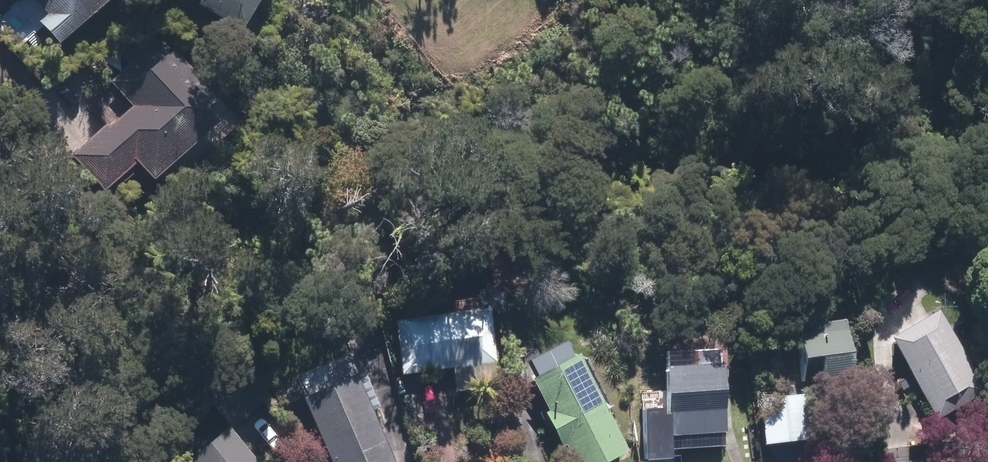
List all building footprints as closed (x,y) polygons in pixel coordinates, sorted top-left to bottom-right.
[(72,38),(117,0),(40,0),(72,38)] [(248,23),(263,0),(212,0),(248,23)] [(132,203),(221,125),(160,56),(109,101),(120,114),(82,146),(132,203)] [(405,320),(408,371),(463,367),(465,389),(499,387),(494,314),(405,320)] [(901,340),(946,419),(987,395),(987,392),(944,315),(901,340)] [(856,327),(806,329),(808,380),(858,378),(856,327)] [(723,346),(672,349),(677,442),(727,440),(723,346)] [(302,382),(344,461),(387,461),(401,455),(350,357),(302,382)] [(545,384),(586,461),(610,461),(633,450),(586,362),(545,384)] [(816,400),(766,403),(768,437),(818,434),(816,400)] [(188,460),(190,461),(252,461),(221,429),(188,460)]
